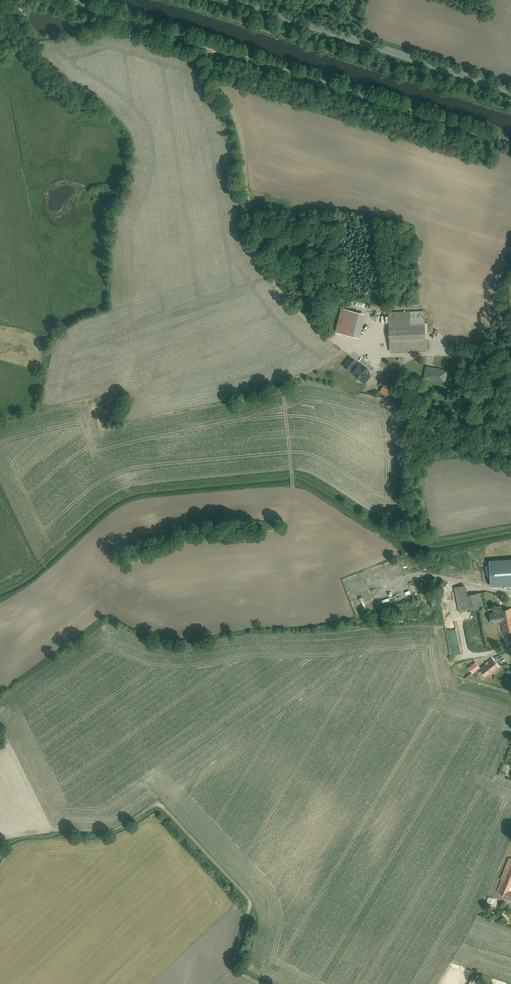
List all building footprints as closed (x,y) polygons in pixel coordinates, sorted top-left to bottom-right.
[(390,311),(391,352),(426,351),(425,311),(390,311)] [(363,323),(362,330),(378,333),(380,326),(363,323)] [(357,344),(366,346),(369,335),(360,333),(357,344)] [(350,369),(365,382),(373,373),(357,360),(350,369)] [(428,367),(425,379),(445,384),(448,372),(428,367)] [(384,387),(380,392),(387,398),(391,392),(384,387)] [(510,584),(510,559),(491,560),(492,585),(510,584)] [(468,585),(455,587),(460,613),(484,609),(482,593),(469,595),(468,585)] [(504,634),(510,633),(510,609),(501,610),(501,612),(490,614),(491,623),(502,622),(504,634)] [(480,669),(486,677),(499,666),(492,658),(480,669)] [(510,858),(497,892),(508,896),(510,889),(510,859),(510,858)]
